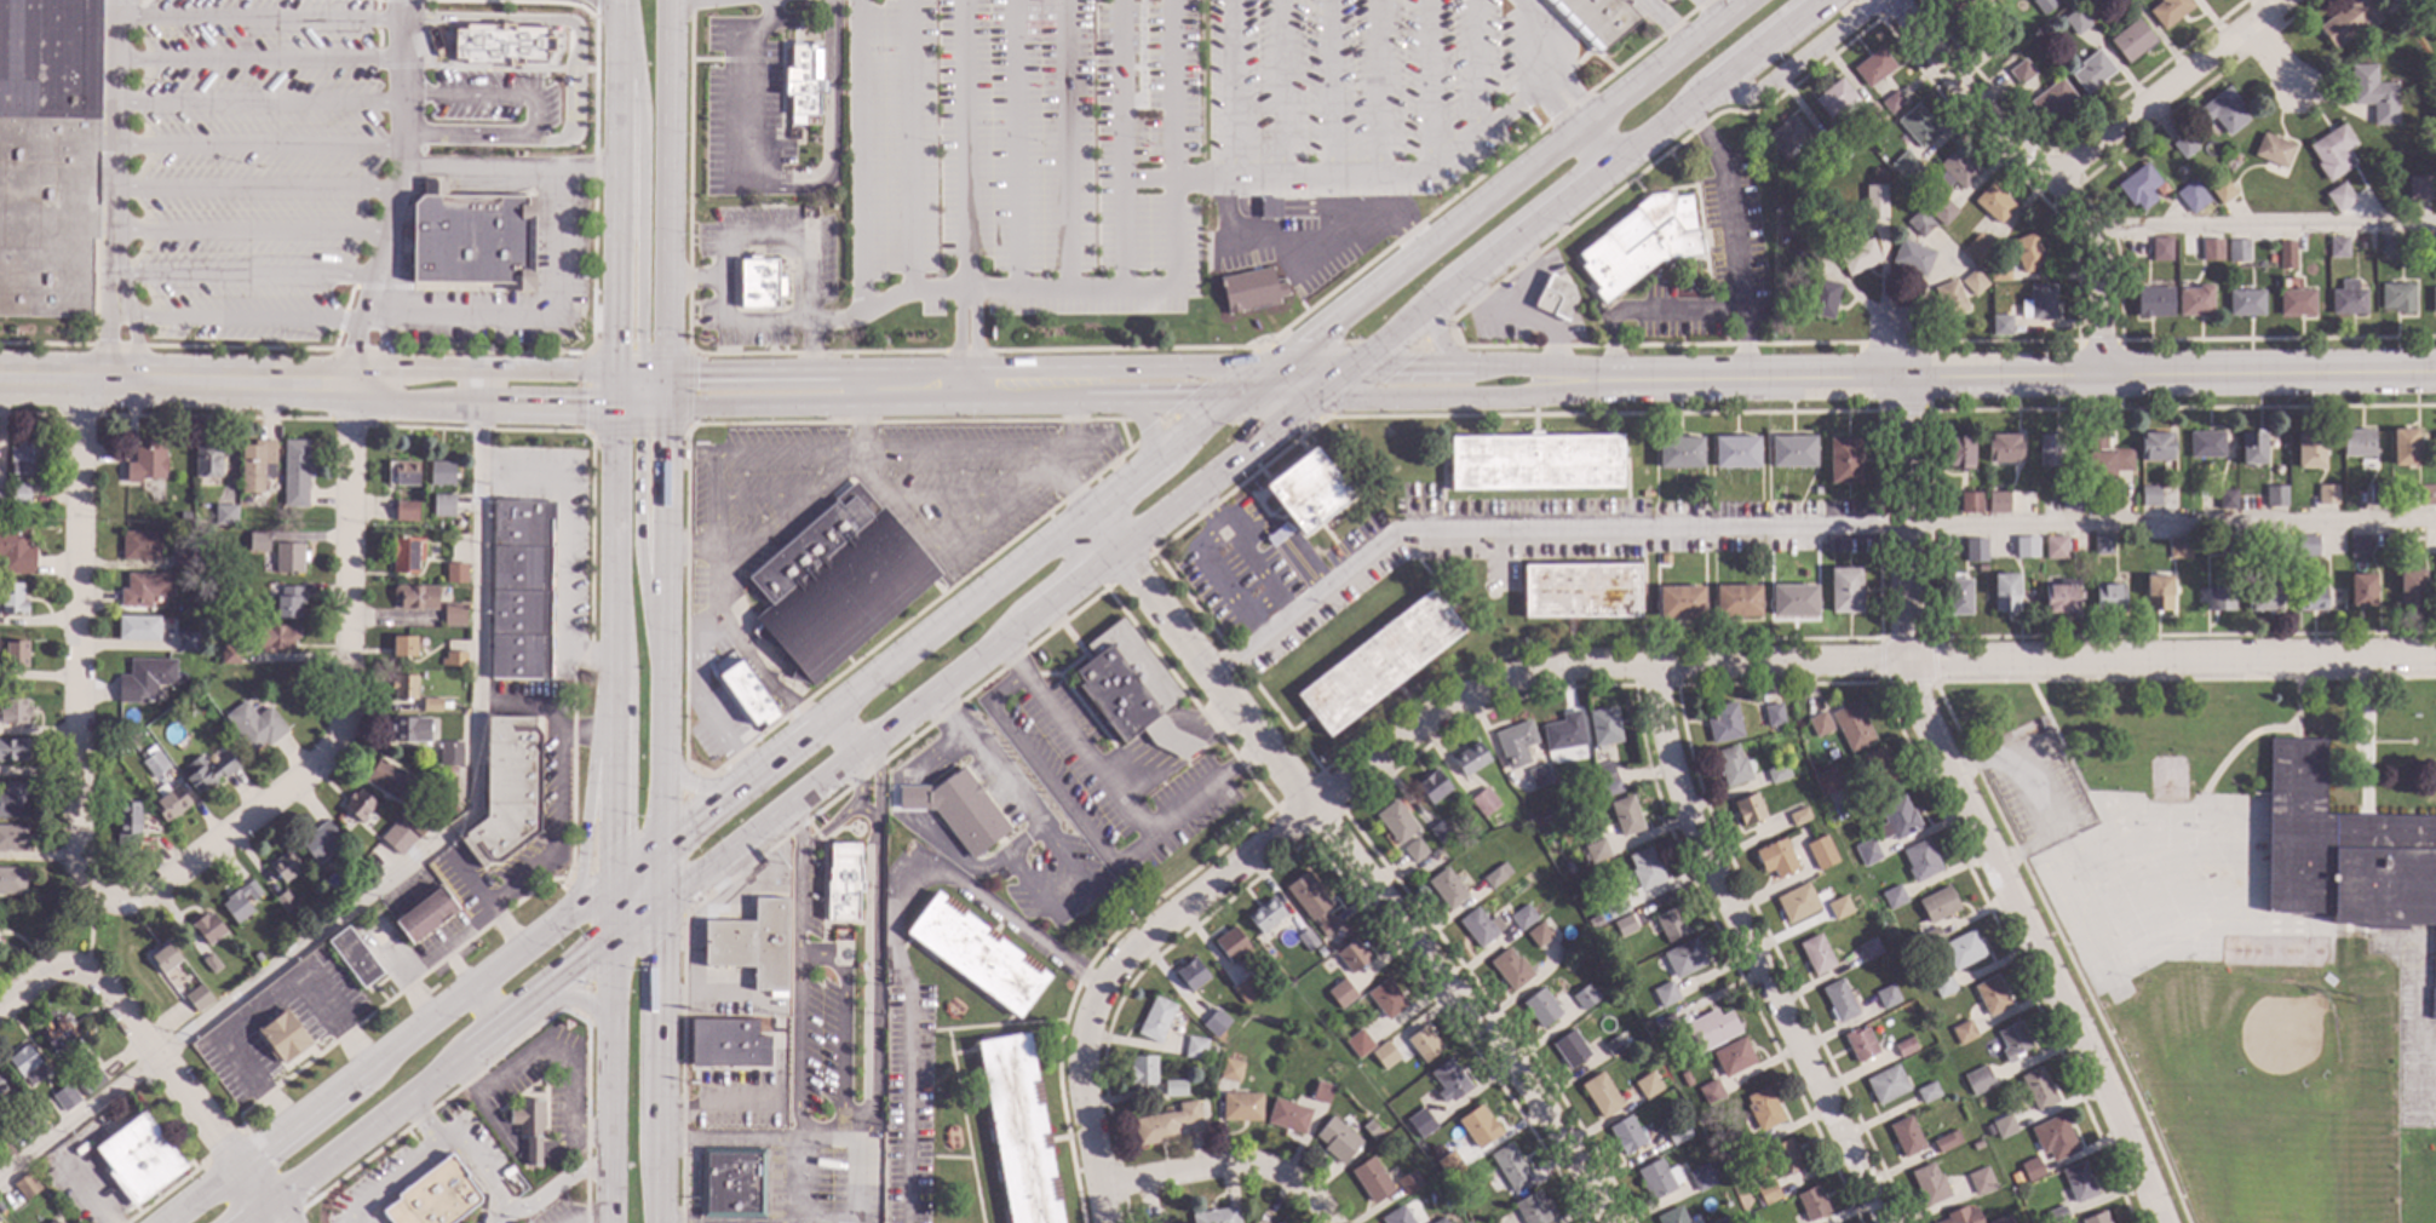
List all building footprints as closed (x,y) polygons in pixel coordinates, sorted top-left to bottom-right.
[(87,317),(0,316),(0,0),(102,0),(100,120),(98,120),(97,239),(88,239),(87,317)] [(1596,53),(1544,0),(1620,0),(1638,18),(1596,53)] [(2043,16),(2030,0),(2054,0),(2057,4),(2043,16)] [(2161,1),(2160,0),(2189,0),(2193,5),(2162,29),(2148,11),(2161,1)] [(2348,5),(2354,0),(2369,0),(2379,12),(2363,24),(2361,21),(2357,24),(2360,28),(2334,50),(2317,28),(2343,7),(2345,11),(2350,7),(2348,5)] [(2090,24),(2075,36),(2062,19),(2076,7),(2090,24)] [(2155,42),(2126,63),(2108,40),(2136,18),(2155,42)] [(454,59),(454,30),(464,30),(464,25),(500,27),(500,24),(513,24),(513,28),(547,28),(547,36),(553,38),(553,53),(546,53),(545,62),(522,62),(522,67),(464,64),(464,61),(454,59)] [(2007,46),(1992,58),(1980,42),(1995,29),(2007,46)] [(820,80),(823,80),(823,92),(818,92),(818,125),(789,125),(791,96),(783,96),(785,67),(787,67),(788,41),(821,41),(820,80)] [(1895,67),(1885,74),(1890,80),(1877,91),(1872,84),(1867,87),(1851,68),(1879,47),(1895,67)] [(2114,70),(2085,93),(2070,74),(2081,65),(2079,63),(2097,48),(2114,70)] [(2035,73),(2018,86),(2007,71),(2023,58),(2035,73)] [(2375,84),(2396,82),(2397,125),(2373,125),(2372,104),(2350,105),(2350,65),(2375,65),(2375,84)] [(1855,97),(1855,98),(1858,104),(1845,114),(1842,109),(1828,119),(1814,99),(1840,77),(1855,97)] [(2079,101),(2046,125),(2029,102),(2061,77),(2079,101)] [(2242,104),(2237,107),(2248,120),(2228,136),(2213,117),(2202,126),(2191,113),(2228,85),(2242,104)] [(1906,103),(1891,115),(1879,102),(1894,90),(1906,103)] [(1885,117),(1873,127),(1861,113),(1873,103),(1885,117)] [(1940,132),(1920,149),(1896,120),(1917,103),(1940,132)] [(1808,134),(1797,143),(1798,145),(1796,148),(1798,151),(1785,161),(1765,136),(1792,115),(1808,134)] [(2355,143),(2342,151),(2351,166),(2327,182),(2316,165),(2319,162),(2308,145),(2342,124),(2355,143)] [(2197,148),(2183,160),(2171,144),(2185,132),(2197,148)] [(2294,145),(2285,170),(2282,168),(2280,174),(2264,168),(2266,161),(2253,155),(2262,132),(2294,145)] [(1840,149),(1831,156),(1819,140),(1828,133),(1840,149)] [(1978,173),(1963,190),(1953,180),(1947,186),(1937,177),(1943,171),(1937,165),(1953,149),(1978,173)] [(1844,156),(1838,160),(1834,154),(1840,150),(1844,156)] [(1920,167),(1904,182),(1889,163),(1906,150),(1920,167)] [(2160,182),(2149,191),(2156,200),(2141,211),(2135,202),(2131,206),(2115,185),(2144,162),(2160,182)] [(2235,193),(2220,203),(2208,189),(2223,177),(2235,193)] [(2429,199),(2407,197),(2407,177),(2430,177),(2429,199)] [(2208,201),(2191,214),(2174,193),(2193,179),(2208,201)] [(446,195),(534,196),(534,292),(502,292),(502,282),(412,282),(413,236),(402,236),(402,224),(412,224),(412,203),(423,194),(423,180),(446,180),(446,195)] [(2355,197),(2337,212),(2323,196),(2343,182),(2355,197)] [(2015,206),(1998,225),(1972,201),(1990,183),(2015,206)] [(1886,216),(1866,217),(1865,185),(1885,185),(1886,216)] [(1673,196),(1689,195),(1694,229),(1697,229),(1700,254),(1660,260),(1602,305),(1592,291),(1596,288),(1579,265),(1582,262),(1576,253),(1603,232),(1603,231),(1634,207),(1633,206),(1648,194),(1672,190),(1673,196)] [(1941,195),(1957,211),(1943,225),(1926,209),(1941,195)] [(1280,219),(1259,219),(1259,197),(1280,197),(1280,219)] [(1935,224),(1920,237),(1904,222),(1919,208),(1935,224)] [(1994,247),(1980,264),(1964,248),(1978,232),(1994,247)] [(2046,264),(2022,274),(2010,241),(2033,232),(2046,264)] [(2348,257),(2328,258),(2328,236),(2348,236),(2348,257)] [(2171,262),(2151,262),(2151,239),(2171,237),(2171,262)] [(1880,262),(1848,276),(1838,253),(1871,239),(1880,262)] [(1935,253),(1924,276),(1921,275),(1891,262),(1901,239),(1935,253)] [(2222,260),(2201,260),(2201,240),(2222,240),(2222,260)] [(2247,262),(2228,262),(2228,240),(2247,240),(2247,262)] [(2293,268),(2279,268),(2279,242),(2293,242),(2293,268)] [(759,260),(776,259),(776,277),(785,276),(785,297),(776,297),(776,308),(740,308),(739,260),(748,260),(748,255),(759,255),(759,260)] [(1275,283),(1285,282),(1287,295),(1277,297),(1279,303),(1226,314),(1219,279),(1271,266),(1275,283)] [(2010,280),(1989,281),(1989,268),(2010,268),(2010,280)] [(1988,285),(1973,297),(1960,281),(1973,269),(1988,285)] [(1555,275),(1553,277),(1570,285),(1574,298),(1565,317),(1568,318),(1565,322),(1532,306),(1549,271),(1555,275)] [(1840,283),(1832,320),(1793,311),(1797,292),(1810,294),(1814,279),(1840,283)] [(1967,311),(1946,320),(1934,288),(1955,280),(1967,311)] [(2356,289),(2365,289),(2365,314),(2331,314),(2329,291),(2339,289),(2339,280),(2356,280),(2356,289)] [(2413,311),(2391,312),(2391,309),(2379,309),(2379,283),(2413,283),(2413,311)] [(2053,320),(2029,320),(2029,317),(2020,318),(2020,302),(2029,300),(2028,285),(2053,285),(2053,320)] [(2212,315),(2177,316),(2177,288),(2196,288),(2196,285),(2211,285),(2212,315)] [(2172,316),(2136,317),(2136,288),(2172,288),(2172,316)] [(2263,315),(2228,315),(2228,292),(2262,291),(2263,315)] [(2314,315),(2279,315),(2279,291),(2313,291),(2314,315)] [(2011,334),(1992,334),(1992,316),(2011,316),(2011,334)] [(2372,457),(2343,457),(2343,430),(2372,430),(2372,457)] [(2415,430),(2415,465),(2391,465),(2391,430),(2415,430)] [(2223,458),(2189,458),(2188,432),(2222,431),(2223,458)] [(2172,460),(2139,460),(2139,433),(2172,432),(2172,460)] [(2264,464),(2240,464),(2240,432),(2263,432),(2264,464)] [(2105,449),(2132,448),(2132,471),(2113,471),(2113,480),(2086,480),(2086,433),(2105,433),(2105,449)] [(2323,469),(2296,469),(2296,433),(2323,433),(2323,469)] [(1620,487),(1449,489),(1448,436),(1620,435),(1620,487)] [(2021,464),(1988,464),(1988,435),(2021,435),(2021,464)] [(2062,466),(2038,466),(2038,436),(2061,435),(2062,466)] [(1815,466),(1770,466),(1770,436),(1815,436),(1815,466)] [(1972,469),(1946,469),(1946,436),(1972,436),(1972,469)] [(1701,467),(1656,467),(1656,437),(1701,437),(1701,467)] [(1758,467),(1713,467),(1713,437),(1758,437),(1758,467)] [(205,443),(220,443),(220,478),(194,478),(195,438),(205,440),(205,443)] [(1858,483),(1828,483),(1828,440),(1858,438),(1858,483)] [(27,446),(39,446),(39,475),(8,473),(10,448),(17,448),(17,441),(27,442),(27,446)] [(275,478),(263,478),(263,493),(241,493),(241,444),(254,446),(254,441),(275,441),(275,478)] [(306,507),(282,507),(283,441),(308,441),(306,507)] [(162,458),(166,458),(166,472),(165,472),(165,478),(125,478),(125,461),(134,461),(134,447),(162,447),(162,458)] [(1351,496),(1300,535),(1263,486),(1312,447),(1351,496)] [(418,487),(393,487),(395,461),(418,461),(418,487)] [(453,484),(430,484),(430,463),(454,463),(453,484)] [(879,509),(881,506),(941,575),(812,685),(789,677),(793,667),(772,660),(779,651),(753,636),(759,626),(753,618),(769,603),(747,576),(834,500),(833,499),(855,481),(879,509)] [(29,506),(8,505),(8,486),(30,486),(29,506)] [(2286,506),(2265,507),(2264,487),(2285,486),(2286,506)] [(2337,504),(2317,504),(2316,486),(2337,486),(2337,504)] [(2418,486),(2435,486),(2435,505),(2418,505),(2418,486)] [(2159,506),(2141,506),(2141,487),(2159,487),(2159,506)] [(2082,509),(2062,509),(2062,490),(2082,490),(2082,509)] [(2009,513),(1988,513),(1988,492),(2009,492),(2009,513)] [(1981,512),(1960,512),(1960,493),(1981,493),(1981,512)] [(454,516),(433,516),(433,494),(454,494),(454,516)] [(2349,507),(2340,507),(2340,496),(2349,496),(2349,507)] [(416,521),(395,521),(395,501),(397,501),(418,501),(416,521)] [(548,679),(489,679),(492,503),(550,503),(548,679)] [(236,526),(214,526),(214,504),(236,504),(236,526)] [(2196,513),(2188,513),(2188,505),(2196,506),(2196,513)] [(33,574),(0,573),(0,557),(0,528),(29,529),(28,545),(33,545),(33,574)] [(160,559),(121,559),(122,530),(160,532),(160,559)] [(268,551),(248,551),(248,533),(269,533),(268,551)] [(1310,540),(1305,576),(1295,584),(1291,579),(1295,544),(1308,535),(1310,540)] [(2291,556),(2270,556),(2269,536),(2291,535),(2291,556)] [(2039,557),(2018,558),(2017,536),(2038,536),(2039,557)] [(2067,558),(2045,558),(2045,538),(2066,536),(2067,558)] [(2240,556),(2220,556),(2220,536),(2240,536),(2240,556)] [(2314,555),(2296,556),(2296,536),(2314,536),(2314,555)] [(423,563),(416,563),(416,580),(391,580),(391,538),(424,538),(423,563)] [(1987,562),(1965,562),(1965,539),(1986,539),(1987,562)] [(2190,558),(2167,558),(2167,539),(2189,539),(2190,558)] [(303,573),(275,573),(275,544),(303,544),(303,573)] [(196,570),(172,570),(172,549),(196,549),(196,570)] [(1454,567),(1441,578),(1436,570),(1449,561),(1454,567)] [(466,584),(446,584),(446,563),(466,564),(466,584)] [(1638,616),(1522,618),(1522,565),(1637,564),(1638,616)] [(1860,613),(1829,613),(1829,569),(1860,568),(1860,613)] [(2423,613),(2409,613),(2409,608),(2398,608),(2397,570),(2421,570),(2423,613)] [(173,597),(150,596),(150,607),(120,607),(120,588),(127,588),(127,573),(173,574),(173,597)] [(2373,605),(2349,607),(2349,575),(2373,574),(2373,605)] [(2017,615),(2003,616),(2003,612),(1993,612),(1993,575),(2017,575),(2017,615)] [(2171,612),(2144,612),(2144,576),(2170,576),(2171,612)] [(2078,616),(2047,616),(2047,614),(2045,614),(2044,585),(2057,585),(2057,580),(2078,579),(2078,616)] [(1970,615),(1946,615),(1946,580),(1970,580),(1970,615)] [(27,614),(0,614),(0,582),(19,582),(19,601),(27,601),(27,614)] [(2280,612),(2247,612),(2246,585),(2280,584),(2280,612)] [(437,610),(400,610),(400,599),(393,598),(392,595),(392,590),(395,586),(397,585),(437,586),(437,610)] [(1816,616),(1771,616),(1771,586),(1816,585),(1816,616)] [(2124,612),(2110,612),(2110,615),(2101,615),(2101,612),(2095,612),(2095,585),(2124,585),(2124,612)] [(1702,619),(1659,619),(1657,586),(1702,586),(1702,619)] [(1759,616),(1714,616),(1714,586),(1759,586),(1759,616)] [(298,596),(299,596),(299,618),(275,618),(276,595),(281,596),(281,587),(298,587),(298,596)] [(1463,630),(1327,736),(1294,694),(1430,588),(1463,630)] [(2325,612),(2297,612),(2297,588),(2325,588),(2325,612)] [(2233,613),(2206,613),(2206,590),(2233,590),(2233,613)] [(465,626),(443,626),(443,604),(465,604),(465,626)] [(159,641),(117,639),(119,616),(159,618),(159,641)] [(1182,696),(1160,713),(1172,729),(1205,745),(1183,760),(1153,746),(1141,730),(1121,745),(1113,735),(1108,739),(1093,718),(1097,714),(1075,687),(1076,685),(1068,674),(1092,655),(1085,645),(1121,616),(1182,696)] [(222,633),(213,633),(213,625),(222,625),(222,633)] [(257,625),(295,626),(299,627),(300,631),(300,636),(299,638),(295,639),(295,650),(274,649),(274,653),(259,653),(260,649),(246,648),(247,636),(257,636),(257,625)] [(197,650),(177,650),(178,632),(197,632),(197,650)] [(415,656),(392,656),(392,636),(415,637),(415,656)] [(27,668),(4,668),(4,642),(28,643),(27,668)] [(240,645),(239,665),(220,664),(220,645),(240,645)] [(466,666),(439,666),(439,659),(446,659),(446,651),(466,651),(466,666)] [(174,685),(156,685),(156,704),(117,702),(117,676),(130,676),(130,659),(174,660),(174,685)] [(776,710),(753,727),(717,677),(740,660),(776,710)] [(416,676),(415,700),(393,699),(393,690),(390,690),(390,683),(393,683),(393,674),(416,676)] [(25,724),(0,723),(0,710),(1,711),(2,699),(25,700),(25,706),(30,706),(29,718),(27,717),(25,724)] [(441,711),(421,711),(421,699),(441,699),(441,711)] [(257,716),(269,706),(287,731),(266,746),(264,742),(251,752),(224,717),(245,700),(257,716)] [(1867,716),(1863,717),(1875,741),(1849,753),(1831,713),(1860,700),(1867,716)] [(1742,737),(1711,745),(1705,720),(1712,719),(1710,707),(1735,702),(1742,737)] [(1785,724),(1766,728),(1763,706),(1780,702),(1785,724)] [(1621,742),(1593,747),(1587,712),(1615,706),(1621,742)] [(1585,745),(1546,752),(1541,725),(1562,720),(1561,713),(1579,710),(1585,745)] [(1833,730),(1815,739),(1806,719),(1823,711),(1833,730)] [(430,717),(429,742),(392,741),(393,716),(430,717)] [(533,727),(539,735),(538,833),(498,863),(486,863),(479,868),(459,840),(464,836),(463,834),(484,817),(486,717),(533,717),(533,727)] [(1536,742),(1524,747),(1530,763),(1507,771),(1493,734),(1528,719),(1536,742)] [(27,760),(0,760),(0,739),(30,739),(30,746),(27,746),(27,760)] [(1004,748),(994,756),(987,746),(996,739),(1004,748)] [(2322,815),(2435,816),(2435,1020),(2429,1020),(2429,989),(2431,989),(2432,925),(2406,925),(2406,930),(2365,929),(2365,924),(2331,924),(2331,913),(2265,913),(2268,739),(2323,740),(2322,815)] [(1489,760),(1464,777),(1450,758),(1476,740),(1489,760)] [(461,766),(439,766),(439,742),(463,742),(461,766)] [(170,766),(154,779),(140,763),(143,760),(138,754),(153,743),(170,766)] [(1741,758),(1743,757),(1745,760),(1752,759),(1756,771),(1750,774),(1751,780),(1724,788),(1713,752),(1736,745),(1741,758)] [(1898,780),(1873,792),(1863,771),(1866,769),(1860,757),(1881,746),(1898,780)] [(122,753),(117,757),(114,752),(119,747),(122,753)] [(228,753),(239,768),(224,779),(222,775),(196,794),(179,773),(202,756),(212,768),(214,766),(212,763),(228,753)] [(418,781),(403,805),(364,781),(379,757),(418,781)] [(1622,792),(1603,799),(1598,786),(1601,785),(1597,776),(1601,775),(1597,765),(1609,759),(1622,792)] [(1791,777),(1770,783),(1765,769),(1786,762),(1791,777)] [(1551,781),(1533,788),(1527,770),(1544,764),(1551,781)] [(973,782),(975,782),(1010,829),(971,860),(932,809),(897,809),(897,786),(932,786),(960,765),(973,782)] [(1843,787),(1821,797),(1811,776),(1832,766),(1843,787)] [(455,768),(455,777),(446,777),(446,768),(455,768)] [(1450,788),(1431,804),(1415,785),(1435,769),(1450,788)] [(27,817),(0,817),(0,793),(4,793),(4,783),(24,783),(24,793),(27,793),(27,817)] [(168,791),(177,785),(191,805),(165,823),(150,804),(160,797),(155,791),(163,783),(168,791)] [(1500,804),(1483,817),(1469,798),(1486,786),(1500,804)] [(375,804),(372,808),(377,813),(369,821),(364,817),(361,822),(343,806),(347,802),(346,800),(352,793),(354,794),(358,790),(375,804)] [(1765,816),(1742,826),(1733,803),(1756,793),(1765,816)] [(1911,810),(1913,809),(1921,827),(1895,842),(1891,834),(1880,839),(1874,827),(1885,822),(1877,808),(1902,794),(1911,810)] [(1643,828),(1620,837),(1608,803),(1631,796),(1643,828)] [(1418,828),(1397,845),(1374,815),(1395,799),(1418,828)] [(140,834),(139,834),(138,850),(130,850),(130,856),(116,856),(117,803),(142,804),(140,834)] [(460,809),(455,814),(450,809),(455,804),(460,809)] [(1810,819),(1792,826),(1787,814),(1805,806),(1810,819)] [(433,822),(419,838),(403,823),(418,808),(433,822)] [(1494,820),(1488,825),(1484,819),(1489,814),(1494,820)] [(446,821),(443,826),(437,821),(441,816),(446,821)] [(1599,821),(1595,827),(1588,822),(1595,816),(1599,821)] [(339,837),(331,843),(335,850),(316,865),(299,840),(327,820),(339,837)] [(415,838),(400,856),(379,838),(396,820),(415,838)] [(1452,836),(1440,844),(1427,829),(1440,820),(1452,836)] [(27,852),(0,852),(0,825),(27,826),(27,852)] [(1838,860),(1817,871),(1804,844),(1825,834),(1838,860)] [(1881,857),(1863,867),(1852,846),(1872,837),(1881,857)] [(1427,852),(1412,863),(1402,849),(1417,838),(1427,852)] [(1610,856),(1591,865),(1584,846),(1603,838),(1610,856)] [(1798,867),(1776,879),(1771,869),(1764,873),(1754,852),(1783,838),(1798,867)] [(1942,869),(1913,884),(1907,871),(1909,868),(1901,851),(1926,838),(1942,869)] [(825,921),(856,921),(856,892),(860,894),(860,884),(858,883),(858,867),(857,867),(857,846),(829,846),(829,869),(827,869),(827,882),(826,882),(825,921)] [(1665,880),(1639,892),(1630,871),(1633,869),(1627,856),(1650,846),(1665,880)] [(1437,855),(1432,859),(1427,852),(1434,849),(1437,855)] [(301,869),(282,883),(269,866),(289,851),(301,869)] [(1511,872),(1490,890),(1481,878),(1503,861),(1511,872)] [(1574,872),(1565,875),(1561,863),(1569,861),(1574,872)] [(1147,869),(1138,874),(1134,867),(1143,862),(1147,869)] [(1467,895),(1448,909),(1426,882),(1444,866),(1467,895)] [(23,894),(0,894),(0,867),(24,867),(24,888),(23,888),(23,894)] [(1333,906),(1323,913),(1327,919),(1332,915),(1339,925),(1325,937),(1316,928),(1318,925),(1314,919),(1310,921),(1285,888),(1305,871),(1333,906)] [(262,894),(251,902),(241,889),(251,880),(262,894)] [(1820,908),(1787,924),(1774,897),(1806,882),(1820,908)] [(458,908),(410,944),(393,921),(441,885),(458,908)] [(1907,901),(1889,909),(1880,894),(1898,885),(1907,901)] [(1960,909),(1929,924),(1918,900),(1948,885),(1960,909)] [(1628,909),(1609,919),(1599,897),(1619,889),(1628,909)] [(295,906),(286,913),(275,898),(285,891),(295,906)] [(943,897),(946,894),(966,911),(965,913),(986,929),(987,926),(1001,938),(1000,940),(1019,954),(1022,952),(1042,969),(1041,971),(1050,977),(1018,1020),(1004,1007),(1001,1010),(982,994),(983,993),(938,959),(937,960),(918,946),(919,943),(904,932),(936,891),(943,897)] [(253,912),(236,925),(220,905),(237,892),(253,912)] [(338,907),(332,912),(322,900),(328,895),(338,907)] [(1852,912),(1834,920),(1826,903),(1844,895),(1852,912)] [(1285,914),(1260,935),(1246,917),(1270,896),(1285,914)] [(788,999),(768,998),(768,991),(752,991),(752,966),(702,966),(702,921),(753,921),(753,898),(788,898),(788,999)] [(1536,919),(1518,931),(1509,917),(1526,905),(1536,919)] [(1487,920),(1494,914),(1504,926),(1496,932),(1498,934),(1478,948),(1471,940),(1469,941),(1465,936),(1467,935),(1458,921),(1476,907),(1487,920)] [(1688,934),(1666,943),(1653,917),(1674,907),(1688,934)] [(225,932),(207,946),(191,924),(205,914),(206,918),(212,913),(225,932)] [(1637,929),(1620,937),(1611,923),(1630,913),(1637,929)] [(1595,920),(1587,924),(1584,918),(1591,914),(1595,920)] [(1552,937),(1536,948),(1524,934),(1540,921),(1552,937)] [(1249,946),(1233,959),(1235,961),(1231,965),(1213,941),(1234,925),(1249,946)] [(381,974),(362,988),(326,941),(346,926),(381,974)] [(1942,938),(1924,947),(1918,935),(1937,926),(1942,938)] [(1317,944),(1308,953),(1295,936),(1305,929),(1317,944)] [(1986,955),(1953,971),(1940,944),(1972,929),(1986,955)] [(1834,965),(1812,976),(1797,943),(1819,932),(1834,965)] [(1706,964),(1674,980),(1661,953),(1694,937),(1706,964)] [(1881,953),(1865,961),(1856,946),(1874,937),(1881,953)] [(1371,959),(1350,975),(1334,953),(1355,938),(1371,959)] [(182,960),(161,975),(146,957),(167,941),(182,960)] [(1326,953),(1320,958),(1315,949),(1320,946),(1326,953)] [(1516,958),(1518,955),(1534,975),(1512,992),(1488,961),(1507,947),(1516,958)] [(222,968),(211,975),(200,960),(211,953),(222,968)] [(1208,977),(1190,992),(1174,972),(1194,958),(1208,977)] [(1955,989),(1938,998),(1930,981),(1947,972),(1955,989)] [(2011,1006),(1988,1017),(1972,987),(1995,975),(2011,1006)] [(1260,993),(1245,1005),(1231,988),(1248,976),(1260,993)] [(1407,1005),(1386,1021),(1366,994),(1386,977),(1407,1005)] [(1356,997),(1339,1010),(1326,992),(1343,978),(1356,997)] [(1858,1014),(1838,1023),(1837,1021),(1834,1022),(1828,1009),(1829,1009),(1820,988),(1842,978),(1858,1014)] [(1679,999),(1661,1009),(1651,989),(1670,981),(1679,999)] [(212,1000),(195,1012),(183,995),(200,983),(212,1000)] [(1900,1000),(1883,1010),(1874,992),(1891,983),(1900,1000)] [(1598,999),(1582,1011),(1572,995),(1587,984),(1598,999)] [(1561,1012),(1540,1029),(1521,1004),(1541,987),(1561,1012)] [(1176,1006),(1162,1033),(1164,1034),(1160,1044),(1137,1033),(1154,997),(1176,1006)] [(286,1011),(287,1010),(301,1029),(300,1030),(309,1043),(301,1047),(303,1049),(282,1064),(277,1057),(272,1061),(262,1046),(263,1045),(259,1040),(262,1038),(257,1032),(265,1024),(260,1020),(280,1004),(286,1011)] [(1230,1022),(1216,1038),(1201,1024),(1216,1009),(1230,1022)] [(1719,1016),(1729,1011),(1740,1032),(1696,1053),(1682,1024),(1716,1009),(1719,1016)] [(1678,1027),(1660,1035),(1654,1022),(1671,1014),(1678,1027)] [(64,1024),(68,1022),(77,1034),(53,1052),(40,1034),(45,1030),(42,1027),(48,1023),(51,1026),(59,1018),(64,1024)] [(757,1037),(770,1037),(770,1067),(689,1067),(690,1018),(757,1020),(757,1037)] [(1977,1037),(1958,1045),(1950,1028),(1970,1020),(1977,1037)] [(2032,1046),(2012,1055),(2016,1061),(2007,1064),(2000,1051),(2005,1049),(1995,1032),(2018,1021),(2032,1046)] [(1442,1049),(1424,1063),(1404,1040),(1424,1024),(1442,1049)] [(1878,1052),(1856,1063),(1842,1035),(1855,1028),(1857,1032),(1866,1027),(1878,1052)] [(1374,1046),(1357,1060),(1343,1041),(1360,1028),(1374,1046)] [(1590,1055),(1568,1069),(1551,1044),(1573,1029),(1590,1055)] [(1058,1204),(1062,1222),(1007,1222),(1004,1208),(1006,1208),(1001,1183),(999,1183),(995,1159),(996,1159),(994,1142),(992,1143),(987,1118),(989,1118),(984,1092),(983,1092),(978,1068),(979,1068),(976,1043),(1028,1033),(1035,1079),(1039,1078),(1044,1106),(1041,1107),(1046,1132),(1048,1131),(1052,1150),(1048,1150),(1053,1175),(1057,1175),(1062,1202),(1058,1204)] [(1625,1046),(1609,1057),(1601,1045),(1616,1034),(1625,1046)] [(1207,1039),(1203,1061),(1184,1057),(1187,1037),(1207,1039)] [(1756,1062),(1724,1079),(1711,1052),(1742,1037),(1756,1062)] [(1917,1049),(1898,1057),(1892,1045),(1909,1037),(1917,1049)] [(1983,1044),(1990,1058),(2003,1051),(1996,1037),(1983,1044)] [(1386,1040),(1400,1057),(1384,1070),(1371,1052),(1386,1040)] [(48,1073),(30,1087),(22,1076),(19,1079),(6,1060),(27,1044),(48,1073)] [(1156,1084),(1130,1084),(1128,1066),(1130,1066),(1130,1057),(1155,1056),(1156,1084)] [(1242,1063),(1237,1083),(1217,1078),(1222,1058),(1242,1063)] [(1470,1086),(1450,1102),(1448,1099),(1442,1103),(1435,1093),(1441,1090),(1429,1073),(1448,1058),(1470,1086)] [(1908,1090),(1877,1106),(1863,1080),(1896,1064),(1908,1090)] [(1994,1084),(1972,1096),(1961,1076),(1984,1064),(1994,1084)] [(107,1081),(91,1093),(80,1078),(96,1066),(107,1081)] [(2056,1102),(2035,1112),(2018,1076),(2039,1067),(2056,1102)] [(1622,1106),(1601,1119),(1579,1085),(1601,1072),(1622,1106)] [(1661,1089),(1644,1101),(1632,1083),(1649,1072),(1661,1089)] [(1691,1085),(1685,1087),(1679,1074),(1684,1072),(1691,1085)] [(1724,1096),(1705,1106),(1696,1087),(1716,1078),(1724,1096)] [(1332,1085),(1327,1104),(1310,1099),(1316,1080),(1332,1085)] [(1185,1096),(1164,1097),(1162,1081),(1185,1081),(1185,1096)] [(1940,1095),(1921,1104),(1915,1091),(1934,1081),(1940,1095)] [(81,1099),(64,1113),(51,1096),(68,1083),(81,1099)] [(1783,1120),(1758,1132),(1745,1106),(1748,1104),(1745,1097),(1766,1086),(1783,1120)] [(1262,1121),(1222,1120),(1223,1093),(1262,1093),(1262,1121)] [(1311,1109),(1303,1135),(1265,1124),(1272,1098),(1311,1109)] [(1200,1121),(1180,1125),(1180,1122),(1174,1125),(1177,1138),(1137,1147),(1132,1120),(1172,1112),(1172,1113),(1179,1112),(1177,1103),(1196,1099),(1200,1121)] [(542,1137),(540,1137),(540,1167),(524,1166),(524,1137),(518,1137),(518,1125),(507,1125),(507,1109),(518,1109),(518,1101),(542,1101),(542,1137)] [(1499,1133),(1477,1150),(1457,1120),(1478,1104),(1499,1133)] [(1437,1126),(1420,1139),(1406,1120),(1423,1107),(1437,1126)] [(186,1167),(133,1208),(107,1175),(110,1171),(93,1149),(144,1110),(186,1167)] [(2079,1150),(2052,1162),(2047,1152),(2041,1154),(2029,1129),(2062,1113),(2079,1150)] [(2010,1114),(2017,1131),(1998,1139),(1990,1121),(2010,1114)] [(1361,1141),(1340,1166),(1321,1149),(1325,1146),(1314,1136),(1331,1115),(1361,1141)] [(1644,1142),(1643,1143),(1645,1147),(1634,1153),(1633,1149),(1625,1154),(1626,1156),(1625,1158),(1607,1127),(1628,1115),(1644,1142)] [(1925,1148),(1902,1159),(1886,1125),(1909,1115),(1925,1148)] [(1691,1137),(1672,1147),(1662,1126),(1682,1116),(1691,1137)] [(1380,1132),(1371,1139),(1361,1127),(1369,1120),(1380,1132)] [(1994,1135),(1987,1137),(1982,1127),(1990,1124),(1994,1135)] [(1961,1142),(1938,1154),(1931,1141),(1954,1129),(1961,1142)] [(1759,1147),(1741,1155),(1735,1143),(1753,1135),(1759,1147)] [(15,1152),(0,1164),(0,1140),(4,1137),(15,1152)] [(1792,1146),(1796,1144),(1804,1164),(1802,1165),(1802,1166),(1777,1177),(1775,1171),(1758,1179),(1750,1161),(1766,1154),(1765,1150),(1789,1139),(1792,1146)] [(1983,1146),(1973,1150),(1971,1143),(1980,1139),(1983,1146)] [(1534,1182),(1513,1194),(1488,1155),(1509,1142),(1534,1182)] [(765,1218),(700,1217),(700,1149),(765,1149),(765,1218)] [(1464,1167),(1447,1179),(1435,1162),(1452,1150),(1464,1167)] [(476,1205),(453,1222),(384,1222),(378,1215),(396,1201),(392,1198),(448,1155),(465,1178),(463,1179),(477,1199),(476,1205)] [(1394,1189),(1371,1205),(1349,1171),(1371,1155),(1394,1189)] [(2044,1175),(2027,1182),(2018,1165),(2035,1156),(2044,1175)] [(1666,1170),(1674,1165),(1682,1181),(1673,1184),(1676,1188),(1649,1201),(1642,1185),(1643,1185),(1636,1171),(1660,1158),(1666,1170)] [(2096,1195),(2074,1204),(2059,1171),(2082,1161),(2096,1195)] [(1937,1176),(1941,1175),(1949,1195),(1925,1206),(1909,1172),(1931,1162),(1937,1176)] [(1716,1183),(1696,1193),(1687,1173),(1706,1164),(1716,1183)] [(1994,1187),(1975,1195),(1966,1175),(1986,1166),(1994,1187)] [(512,1171),(505,1179),(500,1176),(507,1167),(512,1171)] [(1421,1184),(1404,1196),(1395,1182),(1412,1170),(1421,1184)] [(42,1189),(25,1201),(12,1184),(29,1172),(42,1189)] [(1494,1183),(1488,1187),(1483,1177),(1489,1175),(1494,1183)] [(1780,1198),(1763,1206),(1759,1199),(1757,1200),(1752,1192),(1756,1190),(1754,1188),(1773,1179),(1780,1198)] [(1828,1212),(1806,1222),(1794,1195),(1816,1185),(1828,1212)] [(1553,1218),(1545,1222),(1522,1222),(1511,1204),(1538,1189),(1553,1218)] [(1402,1205),(1413,1222),(1382,1222),(1379,1218),(1402,1205)] [(1975,1207),(1981,1222),(1936,1222),(1947,1218),(1944,1213),(1965,1205),(1966,1210),(1975,1207)] [(1236,1206),(1239,1222),(1192,1222),(1190,1215),(1236,1206)] [(1679,1206),(1687,1222),(1658,1222),(1655,1217),(1679,1206)] [(2068,1218),(2056,1222),(2049,1222),(2045,1213),(2063,1206),(2068,1218)] [(2103,1211),(2108,1222),(2082,1222),(2080,1219),(2103,1211)] [(1165,1215),(1166,1222),(1147,1222),(1147,1218),(1165,1215)] [(2007,1215),(2011,1222),(1988,1222),(2007,1215)]
